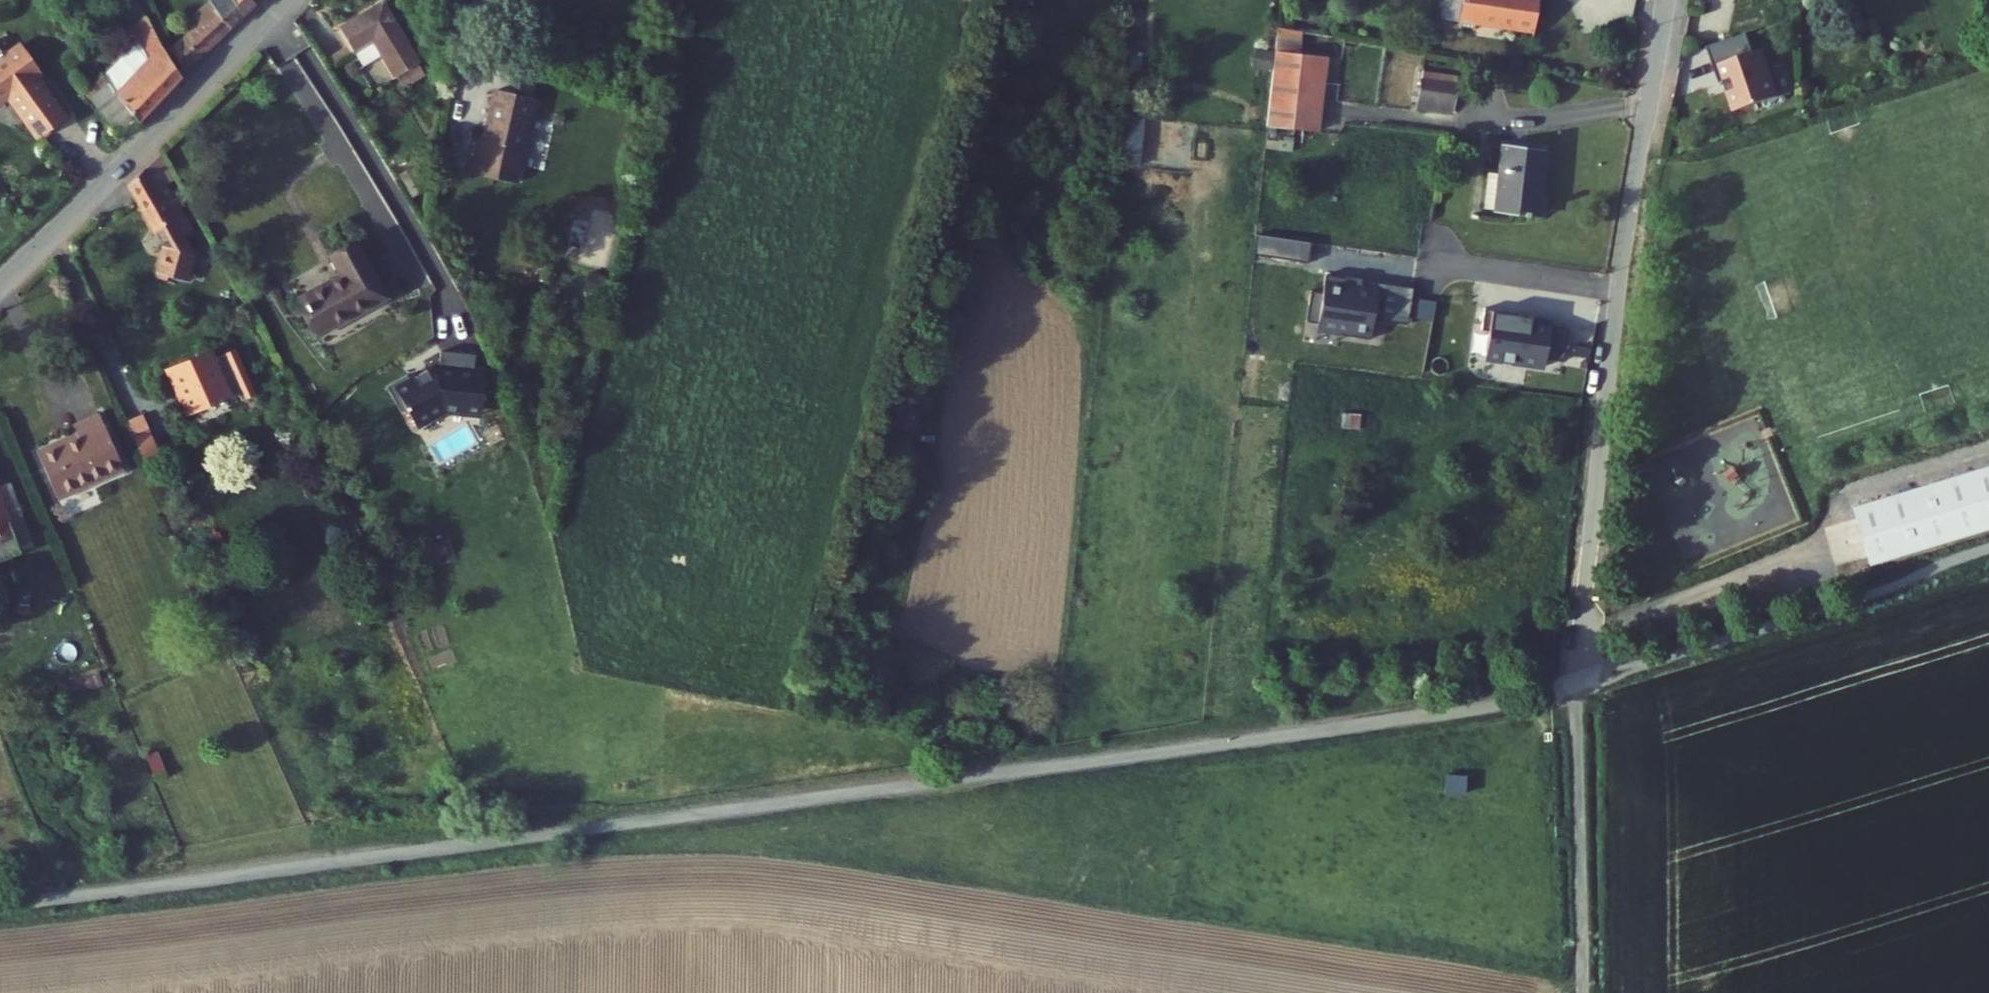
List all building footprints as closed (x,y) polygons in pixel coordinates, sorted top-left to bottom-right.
[(207,1),(232,36),(266,0),(206,0),(207,1)] [(1534,29),(1538,0),(1462,0),(1459,26),(1475,29),(1476,21),(1534,29)] [(202,32),(171,65),(186,85),(232,36),(207,1),(192,19),(202,32)] [(379,15),(333,37),(345,61),(366,51),(386,88),(410,75),(379,15)] [(107,95),(137,135),(183,89),(166,68),(144,26),(125,39),(139,64),(107,95)] [(1756,32),(1746,34),(1708,49),(1718,79),(1731,117),(1780,101),(1756,32)] [(1271,69),(1272,50),(1254,49),(1253,68),(1271,69)] [(1267,133),(1266,140),(1316,145),(1324,70),(1298,68),(1299,52),(1275,49),(1267,133)] [(0,66),(0,123),(13,114),(41,154),(68,134),(40,94),(45,90),(27,65),(9,78),(0,66)] [(469,151),(463,150),(456,179),(500,190),(519,110),(481,100),(469,151)] [(1449,105),(1413,101),(1409,129),(1445,134),(1449,105)] [(1124,164),(1138,165),(1144,118),(1129,117),(1124,164)] [(1486,233),(1527,239),(1537,174),(1496,167),(1491,196),(1486,233)] [(150,289),(183,297),(190,270),(178,251),(187,245),(161,200),(171,194),(157,168),(121,200),(157,262),(150,289)] [(1480,194),(1474,230),(1486,233),(1491,196),(1480,194)] [(339,288),(300,315),(321,348),(385,305),(353,256),(329,272),(339,288)] [(1381,286),(1322,273),(1313,329),(1372,340),(1381,286)] [(1570,323),(1489,313),(1481,361),(1543,371),(1543,360),(1562,363),(1570,323)] [(392,386),(417,430),(444,412),(481,416),(487,371),(432,365),(392,386)] [(187,433),(228,413),(230,417),(238,414),(241,419),(255,412),(233,367),(210,378),(207,370),(166,390),(187,433)] [(69,433),(32,447),(51,493),(114,467),(92,412),(65,423),(69,433)] [(142,432),(126,440),(143,476),(159,468),(142,432)] [(143,476),(147,484),(162,477),(159,468),(143,476)] [(1852,507),(1871,569),(1988,531),(1988,468),(1852,507)] [(21,559),(0,509),(0,566),(21,559)]
